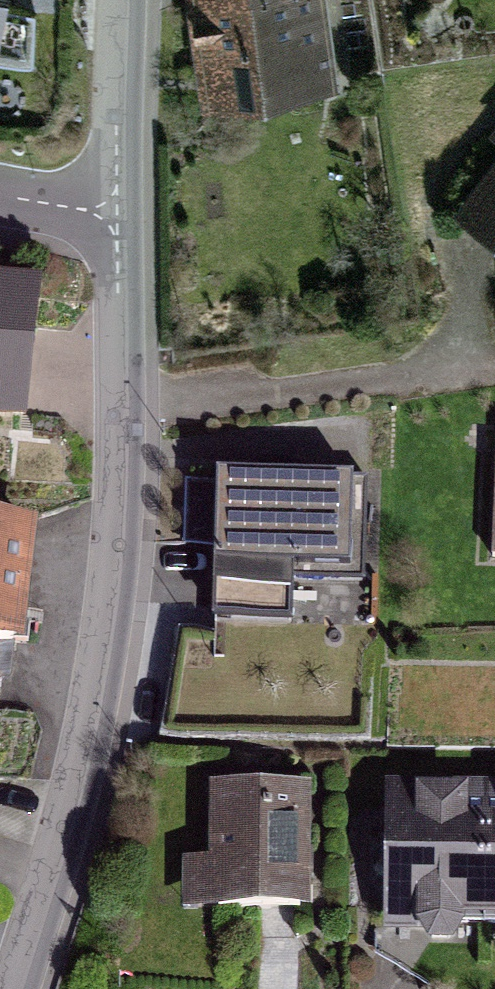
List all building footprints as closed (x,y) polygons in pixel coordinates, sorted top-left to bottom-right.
[(212,91),(332,72),(321,0),(197,0),(212,91)] [(464,204),(494,228),(494,164),(464,204)] [(0,278),(0,409),(22,410),(34,281),(0,278)] [(352,480),(225,476),(222,597),(288,598),(289,557),(350,559),(352,480)] [(21,634),(32,526),(0,523),(0,632),(21,634)] [(393,791),(395,924),(494,923),(494,790),(393,791)] [(194,863),(193,897),(310,898),(310,791),(210,791),(210,863),(194,863)]
